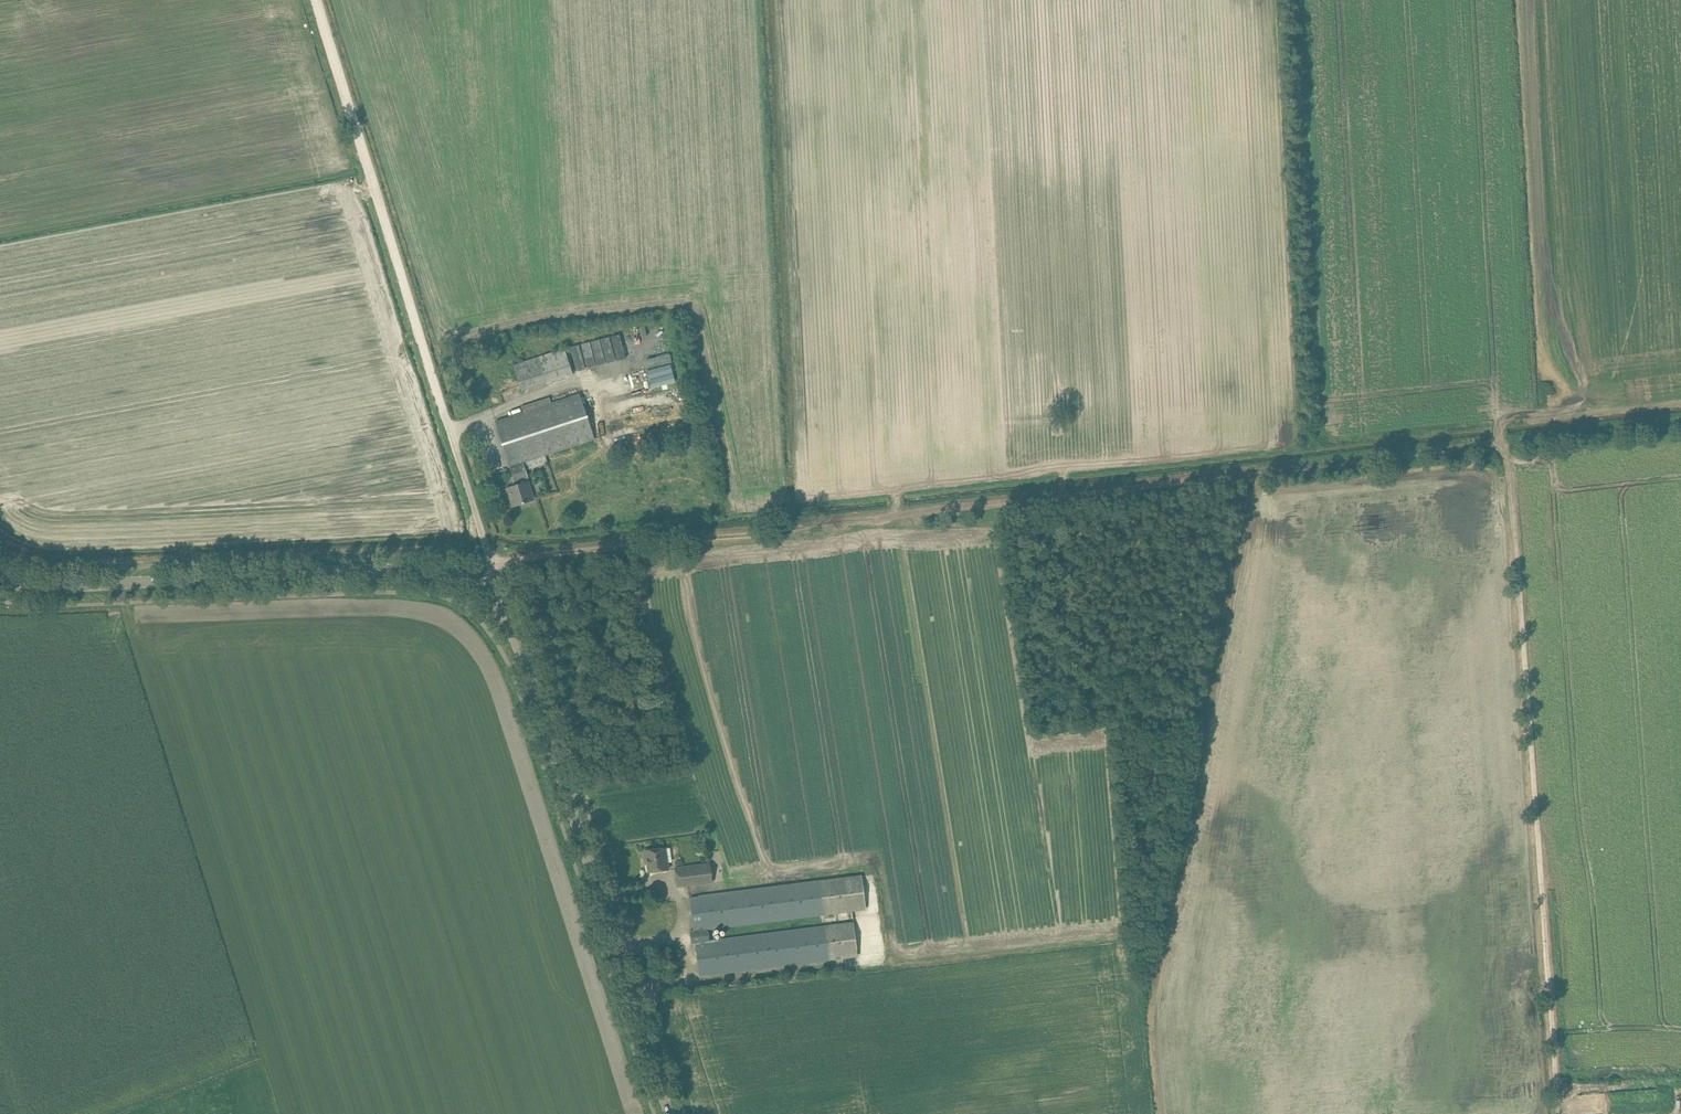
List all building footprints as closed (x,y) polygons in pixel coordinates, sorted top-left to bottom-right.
[(573,374),(564,348),(513,366),(522,391),(573,374)] [(579,394),(495,422),(515,482),(513,486),(506,488),(509,499),(511,498),(514,506),(531,501),(524,479),(528,478),(523,462),(525,461),(528,469),(534,467),(532,459),(594,439),(579,394)] [(607,403),(609,412),(633,406),(630,397),(607,403)] [(614,438),(636,436),(635,427),(613,429),(614,438)] [(648,872),(669,870),(666,848),(644,850),(645,860),(647,860),(648,872)] [(677,886),(712,882),(710,863),(675,867),(677,886)] [(862,876),(689,898),(693,930),(694,930),(694,931),(689,931),(691,943),(696,942),(696,943),(695,943),(699,975),(858,955),(853,923),(709,941),(708,928),(866,908),(862,876)] [(943,1113),(1000,1113),(998,1104),(943,1113)]
